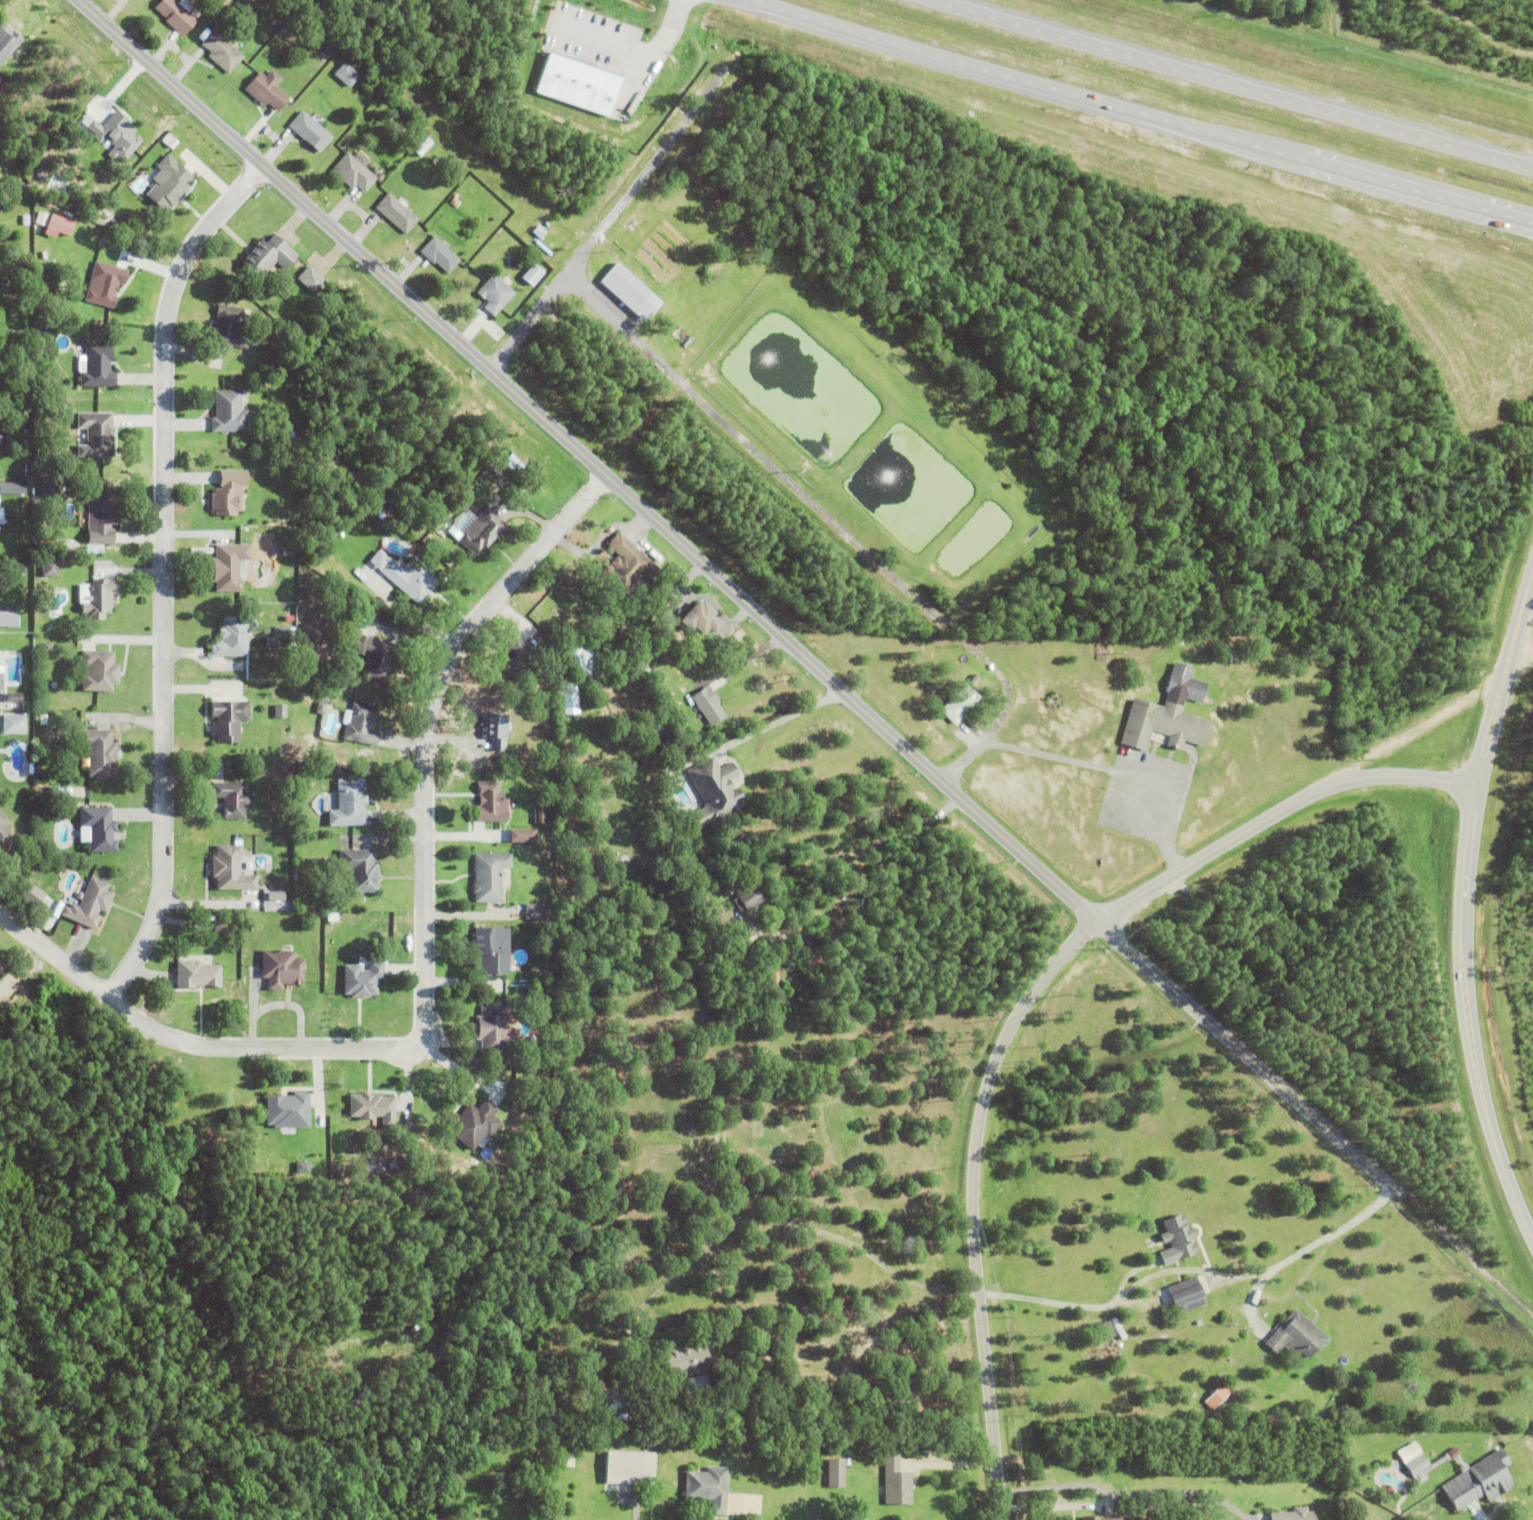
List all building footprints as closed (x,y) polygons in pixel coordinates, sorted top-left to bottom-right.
[(154,9),(162,0),(174,0),(177,3),(180,0),(186,0),(193,7),(188,12),(197,21),(183,37),(165,21),(166,20),(154,9)] [(24,40),(0,66),(0,28),(4,23),(12,31),(13,30),(24,40)] [(208,56),(211,53),(201,44),(213,30),(244,57),(228,75),(208,56)] [(321,53),(329,44),(333,47),(326,57),(321,53)] [(554,51),(540,91),(612,117),(627,77),(554,51)] [(340,73),(345,68),(350,73),(345,78),(340,73)] [(268,103),(265,107),(244,90),(259,72),(265,78),(272,70),(282,79),(275,87),(289,98),(278,111),(268,103)] [(288,126),(302,110),(333,138),(320,154),(288,126)] [(378,179),(365,194),(356,186),(353,189),(331,171),(347,152),(371,173),(374,170),(379,174),(376,177),(378,179)] [(168,207),(164,212),(145,195),(156,183),(152,179),(160,170),(157,167),(168,154),(194,178),(187,186),(190,189),(171,210),(168,207)] [(375,208),(388,193),(419,220),(406,235),(375,208)] [(453,214),(457,209),(463,213),(458,219),(453,214)] [(48,235),(59,238),(60,233),(73,237),(77,221),(53,215),(48,235)] [(532,232),(538,225),(546,232),(540,239),(532,232)] [(284,270),(276,263),(260,280),(241,263),(261,241),(266,245),(275,235),(297,256),(284,270)] [(435,263),(434,265),(420,252),(434,237),(460,261),(448,275),(435,263)] [(535,243),(537,241),(552,254),(550,256),(535,243)] [(119,285),(115,297),(117,297),(114,310),(84,302),(88,289),(94,291),(98,276),(92,274),(95,262),(128,271),(124,286),(119,285)] [(523,278),(534,287),(546,272),(535,263),(523,278)] [(599,283),(616,264),(661,303),(644,323),(599,283)] [(297,279),(309,266),(324,281),(312,293),(297,279)] [(498,277),(504,282),(503,283),(515,293),(494,317),(484,308),(488,303),(485,300),(484,300),(476,293),(493,274),(497,278),(498,277)] [(247,350),(232,347),(232,349),(212,346),(218,305),(245,309),(243,320),(239,319),(237,335),(249,337),(247,350)] [(112,345),(112,363),(110,363),(110,373),(116,373),(116,388),(80,388),(80,373),(85,373),(85,345),(90,345),(90,343),(92,343),(92,341),(98,341),(97,345),(100,345),(100,341),(107,341),(107,345),(112,345)] [(248,411),(248,433),(211,433),(211,418),(215,418),(215,391),(241,391),(241,411),(248,411)] [(111,430),(111,435),(115,435),(115,458),(78,459),(78,447),(87,447),(87,429),(78,429),(78,414),(113,414),(113,430),(111,430)] [(280,433),(289,432),(289,442),(280,442),(280,433)] [(284,452),(296,452),(296,466),(284,466),(284,452)] [(505,466),(510,462),(516,469),(511,473),(505,466)] [(242,487),(242,513),(237,513),(237,517),(216,517),(216,512),(212,512),(212,495),(215,495),(215,490),(219,490),(220,471),(248,472),(248,487),(242,487)] [(27,481),(0,482),(0,493),(27,492),(27,481)] [(43,496),(43,483),(59,483),(59,496),(43,496)] [(114,546),(88,546),(88,505),(86,505),(86,496),(118,496),(118,526),(111,526),(111,531),(114,531),(114,546)] [(481,554),(478,558),(458,541),(487,508),(508,527),(506,529),(507,530),(484,556),(481,554)] [(641,552),(646,557),(645,558),(659,570),(648,582),(642,576),(624,596),(600,574),(607,567),(607,568),(617,557),(620,560),(621,559),(607,547),(610,543),(609,542),(615,536),(616,537),(619,534),(640,553),(641,552)] [(239,561),(239,583),(242,583),(242,593),(216,592),(216,583),(211,583),(211,559),(216,559),(216,546),(252,546),(251,561),(239,561)] [(87,556),(87,547),(104,547),(104,556),(87,556)] [(406,566),(414,557),(441,581),(419,607),(369,563),(379,551),(390,560),(406,573),(410,569),(406,566)] [(43,578),(43,561),(58,561),(58,578),(43,578)] [(112,595),(112,615),(105,615),(105,621),(85,621),(85,615),(82,615),(82,604),(88,604),(88,594),(87,593),(87,588),(89,585),(92,586),(92,581),(118,581),(118,595),(112,595)] [(704,603),(717,615),(715,618),(723,626),(714,636),(709,632),(703,638),(694,629),(690,634),(679,624),(698,603),(701,606),(704,603)] [(0,611),(0,626),(21,626),(21,611),(0,611)] [(212,654),(211,654),(211,647),(212,647),(212,642),(219,642),(219,630),(222,630),(222,625),(224,625),(224,618),(258,618),(258,631),(248,631),(248,657),(212,657),(212,654)] [(664,625),(668,619),(674,623),(669,629),(664,625)] [(267,639),(275,639),(275,628),(290,628),(290,648),(267,648),(267,639)] [(392,661),(386,685),(362,678),(367,658),(363,657),(362,658),(356,656),(356,655),(350,653),(355,634),(400,647),(396,662),(392,661)] [(535,664),(541,669),(528,684),(523,679),(517,685),(502,671),(515,657),(505,648),(508,645),(508,644),(512,639),(513,639),(515,636),(540,659),(535,664)] [(44,653),(44,644),(52,644),(52,653),(44,653)] [(577,646),(578,675),(595,674),(594,645),(577,646)] [(113,686),(113,694),(82,693),(83,677),(88,677),(89,667),(81,667),(82,652),(115,653),(114,666),(120,666),(119,686),(113,686)] [(651,670),(654,675),(646,681),(635,666),(637,664),(634,660),(638,656),(649,671),(651,670)] [(1169,685),(1167,684),(1168,680),(1170,680),(1175,663),(1194,669),(1191,680),(1208,685),(1203,703),(1167,693),(1169,685)] [(565,682),(566,713),(581,713),(580,682),(565,682)] [(949,723),(976,698),(963,683),(935,709),(949,723)] [(691,698),(708,686),(720,704),(718,705),(726,717),(711,728),(691,698)] [(4,703),(4,695),(24,695),(24,703),(4,703)] [(1170,737),(1153,731),(1146,752),(1120,744),(1134,699),(1212,724),(1204,748),(1185,742),(1181,752),(1167,747),(1170,737)] [(240,723),(240,744),(218,745),(218,738),(213,738),(213,723),(218,723),(218,719),(212,719),(212,703),(251,703),(251,723),(240,723)] [(316,714),(318,703),(327,704),(325,716),(316,714)] [(376,748),(343,741),(346,723),(349,723),(353,704),(377,709),(375,721),(373,721),(371,731),(379,733),(376,748)] [(275,706),(287,706),(287,719),(275,720),(275,706)] [(4,732),(27,733),(28,714),(4,713),(4,732)] [(492,741),(481,739),(482,714),(506,715),(506,723),(512,723),(512,731),(505,730),(504,752),(491,752),(492,741)] [(40,727),(40,724),(36,723),(36,718),(40,718),(40,716),(48,716),(48,727),(40,727)] [(88,747),(77,747),(77,731),(113,731),(113,744),(118,744),(118,769),(113,769),(113,778),(88,778),(88,747)] [(688,770),(706,805),(697,810),(705,826),(748,804),(734,777),(742,772),(735,760),(721,768),(715,756),(688,770)] [(366,798),(366,807),(364,807),(364,811),(366,811),(366,828),(329,829),(328,812),(338,812),(337,781),(365,780),(365,792),(363,792),(363,798),(366,798)] [(502,794),(502,807),(500,807),(500,812),(507,812),(507,823),(472,824),(472,808),(479,808),(479,794),(478,794),(478,783),(500,783),(500,794),(502,794)] [(252,791),(252,811),(245,811),(245,821),(224,821),(224,800),(212,800),(212,795),(211,795),(211,789),(212,789),(212,785),(245,784),(245,792),(252,791)] [(35,797),(35,789),(43,789),(42,797),(35,797)] [(59,791),(69,790),(69,805),(59,805),(59,791)] [(118,822),(118,834),(112,835),(112,843),(118,843),(118,855),(90,855),(90,844),(81,844),(80,810),(112,809),(112,822),(118,822)] [(535,810),(545,809),(545,825),(535,825),(535,810)] [(1,850),(0,849),(0,812),(10,824),(5,829),(14,839),(1,850)] [(509,845),(509,832),(535,832),(535,845),(509,845)] [(257,892),(217,892),(217,882),(216,882),(216,880),(212,880),(212,859),(215,859),(215,856),(217,856),(217,846),(242,847),(242,857),(239,857),(239,876),(257,877),(257,892)] [(351,895),(351,872),(339,872),(339,852),(374,852),(374,865),(377,865),(377,895),(351,895)] [(474,896),(472,894),(472,887),(474,885),(474,855),(511,855),(511,870),(501,870),(501,905),(474,904),(474,896)] [(101,912),(99,917),(102,918),(96,933),(60,918),(64,908),(70,910),(72,905),(79,908),(92,878),(111,886),(108,893),(115,896),(107,915),(101,912)] [(737,898),(736,897),(744,892),(741,888),(751,882),(763,903),(747,913),(746,913),(741,916),(732,901),(737,898)] [(286,900),(286,891),(268,891),(268,900),(286,900)] [(327,923),(327,915),(338,915),(338,923),(327,923)] [(215,935),(215,922),(230,922),(230,935),(215,935)] [(474,951),(470,951),(470,935),(474,935),(474,930),(509,930),(509,977),(480,976),(480,958),(474,958),(474,951)] [(305,961),(303,985),(300,985),(300,988),(282,987),(282,994),(267,993),(268,981),(261,981),(262,952),(295,953),(295,960),(296,960),(296,959),(302,960),(302,961),(305,961)] [(804,961),(819,954),(825,966),(810,973),(804,961)] [(209,967),(221,967),(221,988),(195,988),(195,991),(178,991),(178,964),(193,964),(193,963),(195,962),(199,962),(202,963),(202,967),(204,967),(204,965),(209,965),(209,967)] [(378,981),(378,983),(379,983),(379,987),(378,987),(378,997),(370,997),(370,1000),(352,1000),(352,997),(344,997),(345,967),(361,967),(361,973),(370,973),(370,963),(385,963),(384,981),(378,981)] [(540,993),(540,984),(549,984),(549,993),(540,993)] [(504,1018),(504,1039),(516,1039),(516,1055),(481,1055),(481,1042),(476,1042),(476,1017),(481,1017),(481,1008),(507,1008),(507,1018),(504,1018)] [(274,1130),(274,1128),(267,1128),(266,1098),(294,1098),(294,1094),(310,1094),(311,1130),(274,1130)] [(395,1099),(395,1130),(382,1130),(382,1119),(375,1119),(375,1122),(360,1122),(360,1119),(350,1119),(350,1097),(382,1097),(382,1099),(395,1099)] [(486,1137),(472,1154),(446,1132),(470,1105),(477,1111),(486,1100),(499,1112),(493,1118),(502,1126),(490,1140),(486,1137)] [(297,1175),(297,1164),(310,1164),(310,1175),(297,1175)] [(1183,1212),(1186,1221),(1188,1221),(1195,1238),(1193,1239),(1197,1249),(1194,1250),(1195,1251),(1164,1263),(1159,1250),(1171,1245),(1169,1238),(1162,1241),(1159,1232),(1166,1229),(1161,1218),(1180,1211),(1180,1212),(1183,1212)] [(1166,1285),(1196,1274),(1206,1301),(1176,1312),(1166,1285)] [(1290,1345),(1285,1341),(1276,1351),(1264,1340),(1295,1306),(1330,1337),(1323,1345),(1320,1342),(1307,1357),(1292,1343),(1290,1345)] [(1110,1317),(1115,1315),(1126,1337),(1121,1339),(1110,1317)] [(1098,1322),(1110,1318),(1115,1334),(1103,1338),(1098,1322)] [(661,1347),(704,1338),(709,1367),(666,1376),(661,1347)] [(1207,1400),(1214,1392),(1225,1402),(1218,1410),(1207,1400)] [(611,1418),(629,1418),(630,1403),(611,1402),(611,1418)] [(1500,1446),(1510,1461),(1503,1466),(1513,1482),(1507,1486),(1508,1488),(1488,1500),(1484,1493),(1457,1510),(1440,1485),(1500,1446)] [(605,1480),(607,1448),(655,1451),(653,1483),(605,1480)] [(1404,1462),(1421,1451),(1430,1464),(1413,1476),(1404,1462)] [(912,1470),(912,1503),(885,1503),(885,1452),(899,1452),(900,1470),(912,1470)] [(827,1485),(828,1456),(845,1456),(844,1485),(827,1485)] [(710,1513),(711,1498),(685,1497),(687,1469),(707,1470),(707,1465),(729,1466),(726,1514),(710,1513)] [(1314,1509),(1315,1519),(1269,1519),(1269,1511),(1292,1510),(1292,1505),(1306,1505),(1307,1510),(1314,1509)]
